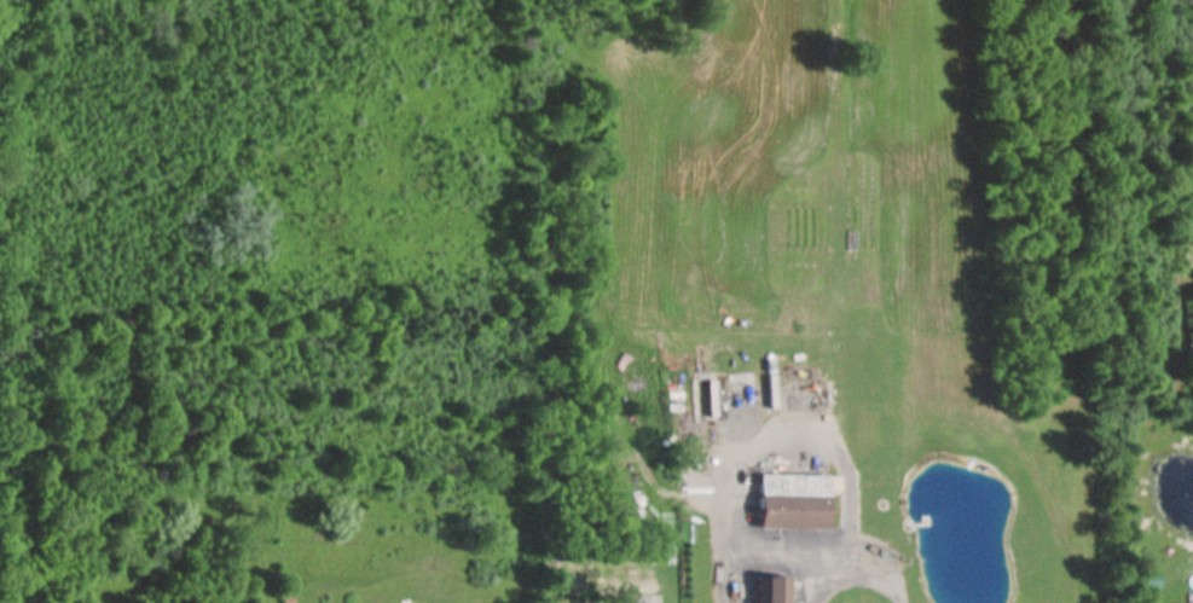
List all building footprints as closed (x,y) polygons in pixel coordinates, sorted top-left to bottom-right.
[(823,476),(753,475),(753,530),(823,531),(823,476)] [(781,580),(762,580),(762,602),(781,602),(781,580)] [(1185,595),(1185,602),(1192,602),(1192,595),(1185,595)]
